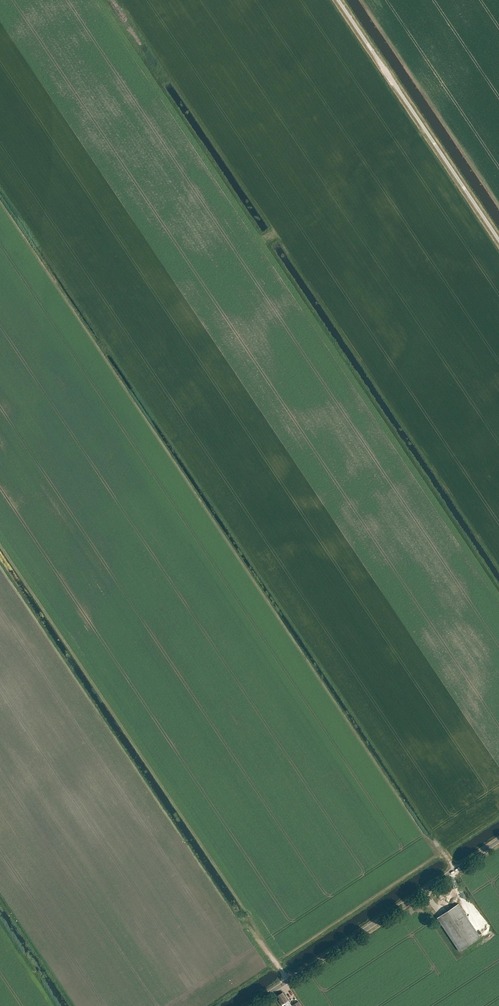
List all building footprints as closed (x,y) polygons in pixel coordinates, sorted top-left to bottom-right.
[(460,951),(481,937),(458,904),(437,918),(460,951)] [(283,992),(278,996),(280,999),(279,1000),(282,1005),(283,1005),(285,1005),(286,1005),(291,1005),(292,1005),(288,1000),(283,992)]
